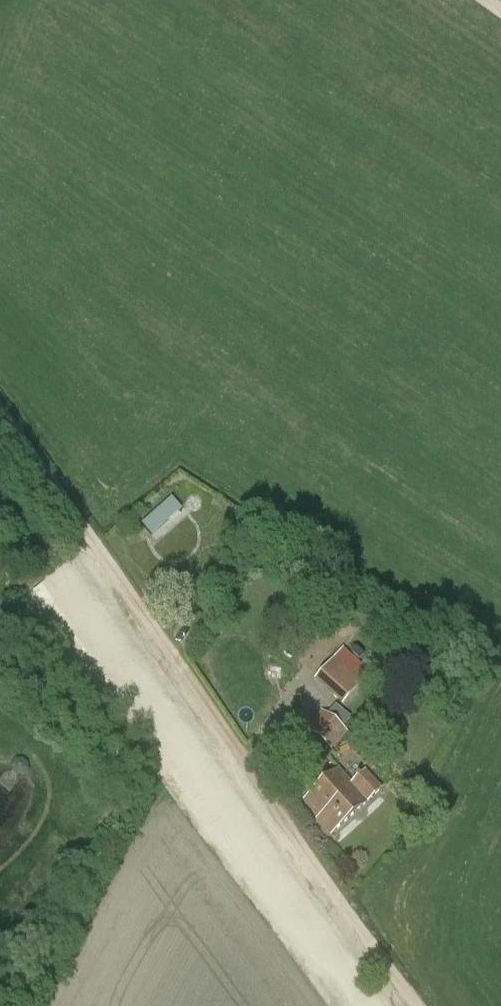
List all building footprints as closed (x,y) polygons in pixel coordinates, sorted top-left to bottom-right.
[(143,525),(151,537),(176,516),(166,505),(143,525)] [(344,649),(315,681),(341,705),(370,673),(344,649)] [(306,729),(333,751),(348,733),(321,710),(306,729)] [(339,771),(305,800),(320,817),(317,819),(331,835),(368,803),(367,802),(381,790),(365,772),(351,785),(339,771)]
